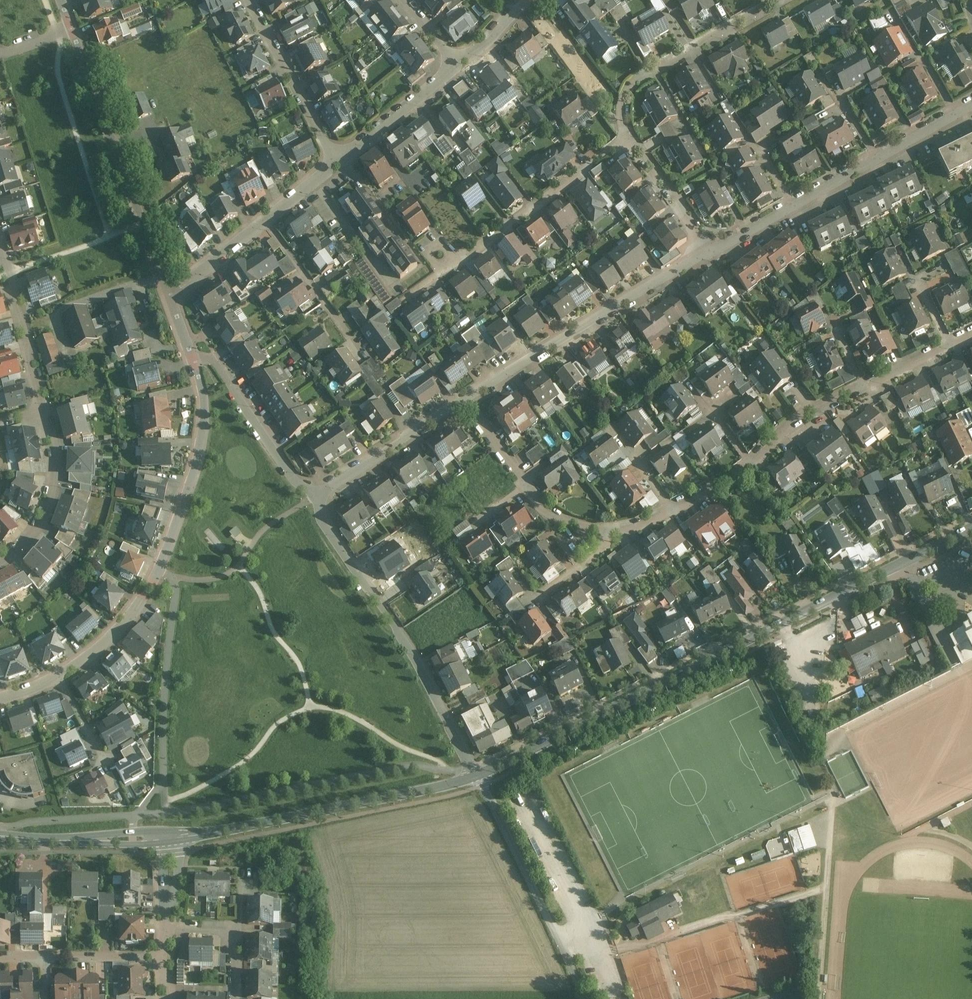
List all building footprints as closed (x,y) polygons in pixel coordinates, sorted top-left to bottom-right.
[(82,1),(84,6),(83,6),(86,14),(87,13),(89,18),(112,9),(108,0),(84,0),(82,1)] [(205,2),(212,15),(223,9),(222,8),(231,4),(236,2),(235,0),(204,0),(205,2)] [(270,6),(269,9),(272,15),(292,5),(289,0),(266,0),(270,6)] [(374,6),(374,7),(368,11),(372,16),(386,5),(382,0),(374,6)] [(423,2),(435,17),(447,8),(454,2),(453,2),(452,0),(425,0),(423,2)] [(447,8),(450,13),(458,7),(462,3),(459,0),(455,0),(453,2),(454,2),(447,8)] [(487,0),(479,0),(489,12),(493,8),(487,0)] [(563,10),(581,34),(595,24),(596,23),(609,13),(617,7),(612,0),(599,0),(594,3),(596,6),(587,12),(584,7),(589,3),(586,0),(577,0),(575,1),(563,10)] [(650,3),(657,15),(661,13),(666,9),(661,1),(660,0),(655,0),(650,3)] [(661,1),(666,9),(669,13),(678,8),(677,7),(680,5),(677,0),(662,0),(661,1)] [(680,5),(688,20),(699,14),(698,12),(703,9),(704,11),(713,6),(709,0),(677,0),(680,5)] [(824,0),(822,0),(803,11),(814,30),(834,18),(835,18),(830,9),(824,0)] [(894,7),(901,19),(904,17),(906,16),(907,17),(914,13),(907,0),(906,0),(894,7)] [(939,10),(950,8),(949,0),(938,0),(939,10)] [(369,1),(361,8),(360,7),(355,11),(360,18),(368,11),(374,7),(374,6),(369,1)] [(372,16),(369,18),(379,30),(397,16),(393,12),(395,11),(388,3),(372,16)] [(846,18),(838,4),(830,9),(835,18),(834,18),(837,24),(846,18)] [(906,16),(919,39),(921,38),(926,46),(947,34),(929,4),(921,9),(922,10),(918,12),(917,11),(914,13),(907,17),(906,16)] [(308,9),(310,16),(319,12),(316,5),(308,9)] [(617,7),(609,13),(615,22),(626,14),(620,5),(617,7)] [(139,7),(122,14),(125,20),(141,13),(139,7)] [(450,13),(447,16),(450,20),(461,12),(458,7),(450,13)] [(233,10),(217,18),(221,27),(224,25),(223,25),(237,18),(233,10)] [(295,12),(285,18),(289,26),(297,22),(300,21),(299,20),(298,17),(295,12)] [(450,20),(443,27),(455,41),(473,26),(461,12),(450,20)] [(657,15),(648,20),(650,22),(644,26),(643,27),(652,42),(652,41),(670,31),(665,21),(661,13),(657,15)] [(869,21),(875,32),(887,25),(881,14),(869,21)] [(237,18),(223,25),(224,25),(231,40),(235,41),(237,45),(253,36),(249,28),(250,28),(247,23),(246,23),(242,15),(237,18)] [(397,16),(379,30),(389,42),(392,40),(405,29),(408,27),(401,19),(400,20),(397,16)] [(289,26),(280,31),(288,45),(313,32),(305,18),(299,20),(300,21),(297,22),(289,26)] [(639,18),(631,23),(635,31),(643,27),(644,26),(639,18)] [(779,22),(762,32),(773,49),(789,40),(787,36),(796,30),(789,19),(781,24),(779,22)] [(116,20),(94,29),(101,45),(108,42),(109,44),(116,41),(115,39),(123,36),(116,20)] [(595,24),(581,34),(589,44),(603,34),(603,33),(595,24),(596,24),(596,23),(595,24)] [(652,42),(643,27),(635,31),(642,42),(644,47),(648,45),(653,42),(652,41),(652,42)] [(405,29),(392,40),(395,45),(399,41),(400,41),(409,34),(405,29)] [(875,44),(881,55),(905,42),(898,30),(875,44)] [(603,34),(589,44),(601,60),(618,47),(605,31),(603,33),(603,34)] [(527,32),(523,34),(523,39),(518,43),(531,60),(542,52),(527,32)] [(404,47),(397,52),(397,53),(406,64),(425,48),(416,37),(404,47)] [(313,39),(298,47),(302,55),(318,47),(313,39)] [(951,39),(941,45),(944,50),(954,44),(951,39)] [(288,51),(301,44),(299,40),(286,47),(288,51)] [(395,45),(385,53),(390,59),(397,53),(397,52),(404,47),(400,41),(399,41),(395,45)] [(648,45),(644,47),(642,42),(636,45),(644,57),(652,52),(648,45)] [(911,54),(905,42),(881,55),(888,67),(911,54)] [(944,50),(939,52),(947,65),(966,55),(958,42),(954,44),(944,50)] [(253,43),(237,52),(240,57),(256,49),(253,43)] [(518,43),(514,46),(509,45),(506,48),(511,55),(520,67),(521,67),(531,60),(518,43)] [(740,44),(709,61),(717,75),(718,76),(730,70),(734,78),(747,71),(743,63),(748,59),(740,44)] [(240,57),(237,58),(244,70),(247,69),(251,74),(256,71),(258,75),(271,68),(259,47),(256,49),(240,57)] [(302,55),(297,58),(304,73),(326,62),(327,58),(325,55),(322,54),(318,47),(302,55)] [(425,48),(406,64),(409,68),(414,69),(417,73),(418,73),(422,70),(434,60),(425,48)] [(117,54),(104,59),(109,72),(122,67),(117,54)] [(811,54),(803,58),(809,69),(817,64),(811,54)] [(520,67),(511,55),(504,61),(513,73),(520,67)] [(859,55),(846,63),(857,83),(867,77),(870,75),(867,69),(859,55)] [(947,65),(954,78),(959,76),(969,70),(971,68),(971,65),(966,55),(947,65)] [(914,60),(902,67),(906,73),(918,66),(914,60)] [(717,75),(710,62),(704,66),(712,78),(717,75)] [(833,70),(838,79),(844,90),(857,83),(846,63),(833,70)] [(874,65),(867,69),(870,75),(867,77),(871,84),(876,81),(882,78),(874,65)] [(832,67),(823,72),(830,84),(838,79),(833,70),(832,67)] [(697,68),(676,79),(683,91),(704,79),(697,68)] [(325,69),(309,77),(312,83),(328,75),(325,69)] [(422,70),(418,73),(417,73),(407,80),(412,86),(426,74),(422,70)] [(922,70),(903,81),(910,94),(928,84),(925,77),(926,77),(922,70)] [(969,70),(959,76),(961,81),(971,75),(969,70)] [(811,72),(789,86),(797,98),(815,86),(812,81),(813,81),(815,77),(811,72)] [(312,83),(309,85),(318,102),(337,92),(328,75),(312,83)] [(961,81),(965,87),(971,83),(971,75),(961,81)] [(271,77),(255,85),(258,91),(274,83),(271,77)] [(882,78),(876,81),(880,87),(881,89),(886,84),(882,78)] [(704,79),(683,91),(690,103),(711,92),(704,79)] [(258,91),(255,92),(265,111),(287,99),(277,81),(274,83),(258,91)] [(871,84),(869,85),(873,92),(880,87),(876,81),(871,84)] [(463,82),(453,89),(461,100),(471,92),(463,82)] [(506,83),(485,99),(494,110),(497,114),(517,98),(506,83)] [(928,84),(910,94),(918,107),(937,96),(933,89),(932,90),(928,84)] [(820,91),(819,92),(815,86),(797,98),(804,110),(819,100),(825,96),(826,96),(824,92),(820,91)] [(587,112),(572,92),(569,95),(568,99),(564,103),(577,120),(587,112)] [(664,93),(643,105),(650,117),(671,105),(664,93)] [(882,93),(864,103),(871,116),(889,106),(885,100),(886,99),(882,93)] [(481,94),(465,106),(478,122),(494,110),(485,99),(481,94)] [(144,95),(128,101),(136,121),(152,114),(144,95)] [(708,96),(698,102),(701,108),(712,102),(708,96)] [(830,97),(826,98),(825,96),(819,100),(825,110),(835,104),(830,97)] [(340,97),(324,106),(327,112),(341,104),(342,105),(344,104),(340,97)] [(774,98),(760,107),(761,109),(752,115),(758,124),(763,133),(767,131),(787,117),(774,98)] [(529,99),(521,104),(528,114),(536,108),(529,99)] [(727,101),(720,105),(727,117),(729,116),(729,117),(735,113),(727,101)] [(712,102),(701,108),(705,114),(715,108),(712,102)] [(577,120),(564,103),(559,106),(555,106),(551,108),(566,128),(577,120)] [(327,112),(324,114),(334,132),(351,123),(342,105),(341,104),(327,112)] [(671,105),(650,117),(657,129),(659,128),(669,122),(678,117),(671,105)] [(889,106),(871,116),(879,130),(897,119),(893,112),(892,113),(889,106)] [(536,108),(528,114),(536,125),(544,119),(536,108)] [(453,110),(439,120),(453,137),(457,133),(473,154),(487,144),(471,123),(466,127),(453,110)] [(921,111),(908,119),(911,126),(925,118),(921,111)] [(727,117),(710,127),(717,139),(735,128),(729,117),(729,116),(727,117)] [(814,116),(802,123),(805,128),(817,121),(814,116)] [(853,141),(840,118),(836,120),(835,124),(836,125),(830,128),(841,147),(853,141)] [(423,121),(405,134),(416,149),(430,138),(433,136),(434,135),(423,121)] [(817,121),(805,128),(808,133),(820,127),(817,121)] [(669,122),(659,128),(662,133),(672,127),(669,122)] [(758,124),(747,131),(755,143),(768,134),(767,131),(763,133),(758,124)] [(189,127),(180,131),(184,140),(193,137),(193,136),(189,127)] [(672,127),(662,133),(664,138),(675,132),(672,127)] [(735,128),(717,139),(723,151),(736,144),(742,140),(735,128)] [(841,147),(830,128),(825,131),(824,130),(820,129),(816,131),(828,154),(841,147)] [(179,130),(161,138),(172,165),(184,160),(191,157),(187,148),(184,140),(180,131),(179,130)] [(403,132),(385,146),(403,169),(422,156),(416,149),(405,134),(403,132)] [(675,132),(664,138),(667,143),(678,137),(675,132)] [(795,132),(782,140),(786,146),(783,148),(787,155),(790,153),(800,147),(796,141),(799,138),(795,132)] [(882,133),(871,140),(875,147),(886,140),(882,133)] [(438,142),(433,136),(430,138),(444,159),(448,156),(438,142)] [(193,137),(184,140),(187,148),(196,144),(193,137)] [(315,154),(307,137),(303,139),(301,139),(299,140),(296,146),(290,149),(297,162),(298,163),(315,154)] [(444,137),(438,142),(448,156),(455,151),(444,137)] [(678,137),(667,143),(671,149),(681,143),(678,137)] [(671,149),(669,150),(676,162),(697,150),(690,138),(681,143),(671,149)] [(0,142),(0,149),(12,145),(10,139),(4,140),(0,142)] [(511,148),(507,141),(501,145),(498,140),(492,145),(499,156),(511,148)] [(938,157),(949,179),(971,167),(971,140),(938,157)] [(577,149),(571,141),(567,144),(573,153),(577,149)] [(567,144),(555,153),(564,165),(576,156),(573,153),(567,144)] [(736,144),(723,151),(726,156),(739,149),(736,144)] [(809,148),(804,152),(800,147),(790,153),(794,160),(789,163),(799,178),(806,173),(807,174),(820,166),(809,148)] [(297,162),(290,149),(285,151),(292,165),(297,162)] [(739,149),(726,156),(729,161),(742,154),(739,149)] [(468,150),(459,157),(464,162),(467,168),(468,168),(476,161),(468,150)] [(697,150),(676,162),(683,174),(704,162),(697,150)] [(742,154),(729,161),(726,163),(725,167),(730,169),(732,167),(736,173),(742,170),(752,164),(755,163),(748,150),(742,154)] [(278,151),(270,156),(271,158),(268,160),(268,159),(261,163),(265,170),(270,180),(272,178),(274,177),(276,180),(281,177),(282,178),(289,174),(278,151)] [(553,151),(536,164),(535,169),(538,174),(543,174),(544,174),(548,180),(565,167),(564,165),(555,153),(553,151)] [(509,152),(502,155),(507,163),(513,159),(509,152)] [(393,177),(376,153),(362,163),(366,170),(367,169),(371,174),(370,175),(371,176),(372,175),(378,183),(377,184),(379,187),(393,177)] [(0,157),(0,172),(13,168),(9,154),(0,157)] [(498,158),(487,166),(497,178),(507,170),(498,158)] [(184,160),(172,165),(165,167),(171,182),(190,174),(184,160)] [(626,160),(609,173),(617,183),(634,170),(626,160)] [(259,173),(253,162),(247,165),(251,172),(252,172),(256,181),(261,178),(259,173)] [(467,168),(464,162),(456,169),(465,181),(473,174),(468,168),(467,168)] [(603,164),(591,173),(595,178),(607,170),(603,164)] [(752,164),(742,170),(745,176),(756,170),(752,164)] [(0,172),(0,187),(4,186),(17,182),(13,168),(0,172)] [(745,176),(739,180),(746,192),(765,181),(758,169),(745,176)] [(272,178),(270,180),(265,170),(259,173),(261,178),(268,190),(276,186),(272,178)] [(634,170),(617,183),(624,193),(625,193),(633,187),(642,180),(634,170)] [(879,188),(848,203),(852,211),(860,226),(861,226),(859,223),(868,219),(872,220),(879,216),(880,213),(889,209),(890,211),(891,211),(888,204),(897,200),(901,201),(908,198),(909,194),(918,190),(919,193),(920,192),(909,170),(877,185),(879,188)] [(251,172),(245,175),(245,174),(237,178),(238,180),(234,182),(237,188),(247,207),(254,203),(254,202),(261,199),(260,197),(264,195),(256,181),(252,172),(251,172)] [(441,181),(436,175),(431,178),(436,185),(441,181)] [(515,191),(504,176),(490,187),(508,210),(522,199),(515,191)] [(484,198),(470,180),(456,191),(468,206),(474,202),(476,205),(484,198)] [(17,182),(4,186),(6,193),(10,192),(23,188),(21,181),(17,182)] [(765,181),(746,192),(753,204),(757,201),(769,194),(771,193),(765,181)] [(234,182),(229,185),(232,191),(237,188),(234,182)] [(229,185),(228,183),(221,186),(225,193),(221,194),(225,200),(229,198),(229,199),(230,202),(236,199),(232,191),(229,185)] [(587,183),(572,194),(591,217),(601,209),(605,206),(598,196),(587,183)] [(715,183),(697,194),(704,205),(722,195),(727,192),(722,195),(715,183)] [(633,187),(625,193),(624,193),(622,194),(626,200),(636,192),(633,187)] [(23,188),(10,192),(12,198),(23,195),(25,199),(28,198),(25,188),(23,188)] [(640,197),(632,203),(632,204),(640,213),(657,200),(649,190),(640,197)] [(603,192),(598,196),(605,206),(609,211),(614,207),(603,192)] [(626,200),(624,202),(627,207),(632,204),(632,203),(640,197),(636,192),(626,200)] [(948,192),(936,199),(939,205),(951,198),(948,192)] [(363,193),(342,208),(348,215),(352,212),(364,229),(368,226),(369,227),(377,221),(381,218),(363,193)] [(769,194),(757,201),(760,208),(773,201),(769,194)] [(12,198),(0,202),(6,220),(29,214),(25,199),(23,195),(12,198)] [(722,195),(704,205),(710,217),(729,207),(722,195)] [(198,196),(185,206),(194,216),(196,214),(199,217),(206,212),(198,196)] [(225,200),(211,208),(212,208),(217,218),(220,224),(220,225),(221,225),(238,216),(238,215),(237,215),(230,202),(229,199),(229,198),(225,200)] [(576,218),(562,200),(547,212),(561,230),(568,225),(571,225),(575,222),(575,219),(576,218)] [(657,200),(640,213),(647,223),(648,224),(656,218),(665,211),(657,200)] [(848,203),(847,201),(843,204),(848,214),(852,211),(848,203)] [(411,202),(398,212),(402,218),(416,237),(421,233),(421,234),(429,228),(419,216),(420,213),(411,202)] [(624,202),(615,208),(619,213),(627,207),(624,202)] [(312,207),(302,214),(309,223),(319,216),(312,207)] [(211,219),(215,217),(211,208),(207,210),(211,219)] [(606,215),(601,209),(591,217),(595,223),(606,215)] [(840,212),(808,227),(819,250),(820,250),(819,248),(828,243),(831,244),(840,240),(841,237),(849,233),(850,235),(851,235),(840,212)] [(302,213),(294,219),(293,217),(286,222),(297,238),(312,227),(309,223),(302,213)] [(194,216),(182,225),(188,233),(200,247),(212,237),(207,230),(209,229),(199,217),(196,214),(194,216)] [(34,218),(23,222),(25,227),(32,225),(33,230),(37,228),(34,218)] [(217,218),(211,221),(217,232),(223,228),(221,225),(220,225),(220,224),(217,218)] [(555,232),(544,218),(539,222),(541,224),(550,236),(555,232)] [(656,218),(648,224),(647,223),(642,227),(646,232),(650,229),(659,222),(656,218)] [(659,222),(650,229),(654,235),(668,224),(664,219),(659,222)] [(377,221),(369,227),(368,226),(364,229),(360,232),(378,257),(382,254),(386,251),(394,245),(377,221)] [(668,224),(654,235),(662,245),(679,232),(676,228),(672,222),(668,224)] [(541,224),(536,228),(533,223),(523,230),(529,238),(536,247),(537,246),(538,248),(546,242),(545,240),(550,236),(541,224)] [(25,227),(9,232),(15,251),(38,244),(33,230),(32,225),(25,227)] [(932,225),(909,237),(915,249),(935,239),(932,234),(934,233),(935,229),(932,225)] [(523,230),(522,228),(516,231),(524,241),(529,238),(523,230)] [(574,244),(564,231),(558,236),(568,249),(574,244)] [(679,232),(662,245),(669,254),(686,241),(682,235),(681,236),(679,232)] [(200,247),(188,233),(183,237),(191,253),(200,247)] [(789,234),(761,254),(774,272),(776,275),(804,254),(789,234)] [(957,248),(965,244),(960,234),(952,237),(957,248)] [(895,235),(890,237),(895,248),(900,245),(895,235)] [(645,248),(638,239),(635,236),(630,240),(632,242),(640,251),(645,248)] [(865,236),(855,241),(860,252),(870,246),(865,236)] [(338,243),(334,237),(329,240),(334,246),(338,243)] [(513,237),(499,248),(512,266),(513,265),(516,266),(520,263),(520,260),(526,256),(527,255),(523,250),(513,237)] [(279,249),(273,239),(267,243),(274,253),(279,249)] [(321,247),(316,239),(303,249),(312,261),(334,246),(329,240),(321,247)] [(935,239),(915,249),(922,262),(945,250),(943,246),(939,245),(938,245),(935,239)] [(394,245),(386,251),(382,254),(400,279),(417,266),(399,241),(394,245)] [(640,251),(632,242),(621,251),(635,269),(640,265),(640,266),(647,261),(640,251)] [(356,267),(338,243),(334,246),(338,252),(337,253),(340,258),(338,259),(344,267),(348,264),(353,270),(356,267)] [(334,246),(312,261),(322,275),(335,266),(330,258),(337,253),(338,252),(334,246)] [(537,259),(528,246),(523,250),(527,255),(526,256),(531,263),(537,259)] [(893,249),(870,261),(876,273),(895,263),(893,258),(894,258),(895,253),(893,249)] [(957,250),(944,256),(951,270),(964,263),(957,250)] [(635,269),(621,251),(611,259),(610,259),(618,269),(625,278),(631,273),(631,272),(635,269)] [(758,251),(731,271),(746,292),(774,272),(761,254),(758,251)] [(268,252),(262,256),(262,257),(256,261),(255,260),(247,266),(255,278),(263,273),(265,276),(278,267),(268,252)] [(489,255),(475,266),(483,276),(486,281),(501,270),(489,255)] [(618,269),(610,259),(611,259),(609,256),(603,261),(604,263),(605,263),(612,273),(618,269)] [(287,258),(281,262),(290,275),(297,271),(287,258)] [(388,294),(364,258),(355,264),(379,300),(388,294)] [(255,278),(247,266),(245,262),(230,273),(239,286),(243,292),(246,290),(258,281),(255,278)] [(612,273),(605,263),(604,263),(594,271),(594,272),(601,282),(608,291),(615,286),(614,285),(618,282),(619,283),(620,282),(612,273)] [(895,263),(876,273),(883,285),(906,274),(904,270),(899,268),(898,268),(895,263)] [(964,263),(951,270),(953,275),(956,274),(967,269),(964,263)] [(594,271),(592,269),(587,273),(589,276),(596,285),(601,282),(594,272),(594,271)] [(967,269),(956,274),(959,280),(970,275),(967,269)] [(43,270),(27,276),(30,285),(47,279),(43,270)] [(338,271),(326,280),(329,284),(335,293),(351,281),(350,280),(345,273),(341,276),(338,271)] [(471,281),(464,273),(450,283),(462,300),(475,291),(477,290),(471,281)] [(706,278),(693,287),(692,287),(689,289),(689,291),(687,292),(706,317),(731,298),(712,273),(710,275),(709,275),(706,277),(706,278)] [(854,275),(838,283),(847,302),(863,294),(854,275)] [(486,281),(483,276),(477,280),(486,291),(488,295),(494,291),(486,281)] [(596,285),(589,276),(583,281),(594,294),(600,290),(596,285)] [(930,286),(945,280),(943,276),(928,281),(930,286)] [(486,291),(477,280),(475,277),(471,281),(477,290),(475,291),(479,297),(486,291)] [(30,285),(27,286),(33,303),(55,295),(49,278),(47,279),(30,285)] [(369,288),(362,278),(358,281),(364,291),(369,288)] [(304,291),(296,280),(285,289),(298,307),(309,299),(311,302),(316,298),(309,287),(304,291)] [(578,280),(562,292),(565,294),(576,309),(591,297),(578,280)] [(969,304),(957,280),(953,282),(952,286),(952,287),(947,290),(957,310),(969,304)] [(221,286),(217,281),(208,287),(222,307),(231,301),(228,297),(221,286)] [(232,291),(226,282),(221,286),(228,297),(234,293),(232,291)] [(903,283),(891,290),(895,297),(907,291),(903,283)] [(329,284),(321,290),(328,301),(337,295),(335,293),(329,284)] [(243,292),(239,286),(232,291),(234,293),(241,304),(251,297),(246,290),(243,292)] [(222,307),(208,287),(201,292),(205,299),(201,302),(210,315),(222,307)] [(732,287),(727,290),(735,304),(740,301),(732,287)] [(266,288),(255,295),(263,307),(273,300),(271,296),(272,296),(266,288)] [(364,291),(358,295),(365,306),(371,301),(375,297),(369,288),(364,291)] [(285,289),(279,293),(278,292),(272,296),(271,296),(273,300),(281,310),(283,308),(288,315),(290,313),(292,313),(296,310),(297,308),(298,307),(285,289)] [(448,300),(441,290),(434,295),(441,305),(448,300)] [(947,290),(942,292),(941,292),(937,291),(933,293),(944,316),(957,310),(947,290)] [(131,291),(124,293),(129,306),(135,304),(131,291)] [(907,291),(895,297),(898,305),(911,299),(907,291)] [(432,292),(419,302),(430,318),(444,308),(441,305),(434,295),(432,292)] [(562,292),(547,303),(549,305),(558,317),(561,321),(576,309),(565,294),(562,292)] [(816,292),(806,299),(811,307),(814,305),(817,312),(824,308),(816,292)] [(124,293),(102,301),(107,317),(111,325),(110,325),(112,332),(119,349),(142,340),(129,306),(124,293)] [(497,302),(502,310),(512,304),(507,296),(497,302)] [(537,309),(528,297),(522,301),(529,310),(530,310),(533,313),(537,309)] [(871,297),(856,304),(861,314),(866,312),(876,307),(871,297)] [(674,298),(656,311),(657,312),(668,327),(686,314),(674,298)] [(398,299),(385,308),(390,314),(402,305),(398,299)] [(210,315),(201,302),(196,306),(205,319),(210,315)] [(387,312),(379,302),(374,305),(378,310),(383,316),(387,312)] [(419,302),(403,314),(412,327),(419,322),(421,325),(430,318),(419,302)] [(917,302),(897,312),(903,323),(922,314),(919,309),(920,308),(917,302)] [(549,305),(540,312),(549,324),(558,317),(549,305)] [(811,307),(795,315),(806,334),(810,331),(813,332),(817,330),(818,327),(824,324),(817,312),(814,305),(811,307)] [(86,307),(63,315),(75,349),(98,341),(97,339),(91,322),(86,307)] [(365,309),(353,318),(362,331),(375,322),(370,316),(365,309)] [(378,310),(370,316),(375,322),(383,316),(378,310)] [(529,311),(516,321),(529,338),(543,327),(533,313),(530,310),(529,310),(529,311)] [(231,311),(216,321),(219,326),(234,316),(231,311)] [(657,312),(649,318),(645,313),(644,314),(645,316),(641,319),(640,317),(639,318),(641,320),(637,323),(637,327),(647,341),(652,337),(654,338),(658,335),(665,336),(669,333),(666,329),(668,327),(657,312)] [(702,323),(693,312),(687,317),(695,328),(702,323)] [(861,314),(849,320),(853,326),(857,324),(858,327),(867,322),(868,324),(871,322),(866,312),(861,314)] [(922,314),(903,323),(909,336),(929,326),(925,319),(922,314)] [(362,331),(371,343),(386,332),(383,328),(389,323),(384,315),(383,316),(375,322),(362,331)] [(219,326),(215,329),(221,338),(241,325),(234,316),(219,326)] [(107,317),(91,322),(97,339),(102,337),(101,335),(112,332),(110,325),(111,325),(107,317)] [(421,325),(419,322),(412,327),(414,329),(418,334),(425,329),(421,325)] [(501,322),(487,332),(496,343),(502,351),(515,341),(501,322)] [(858,328),(849,333),(856,347),(863,343),(875,338),(868,324),(867,322),(858,327),(858,328)] [(241,325),(221,338),(227,347),(242,337),(247,334),(241,325)] [(12,344),(8,326),(0,328),(0,347),(12,344)] [(474,327),(461,337),(468,347),(472,344),(476,348),(485,342),(474,327)] [(635,345),(622,328),(610,338),(618,348),(623,354),(625,352),(635,345)] [(320,330),(299,344),(311,360),(331,345),(320,330)] [(875,338),(863,343),(868,353),(870,352),(872,356),(879,353),(881,357),(891,351),(888,344),(893,341),(888,331),(875,338)] [(386,332),(371,343),(384,361),(399,350),(386,332)] [(926,334),(912,341),(916,349),(930,342),(926,334)] [(51,335),(37,340),(44,360),(58,355),(51,335)] [(242,337),(227,347),(230,352),(242,344),(245,342),(242,337)] [(490,348),(485,342),(476,348),(484,360),(486,364),(496,356),(490,348)] [(496,343),(490,348),(496,356),(497,357),(503,353),(502,351),(496,343)] [(242,344),(230,352),(234,357),(245,349),(242,344)] [(245,349),(234,357),(240,366),(260,353),(254,344),(245,349)] [(468,347),(455,356),(456,357),(467,372),(468,372),(484,360),(476,348),(472,344),(468,347)] [(593,344),(579,354),(587,364),(592,371),(595,369),(606,360),(593,344)] [(832,344),(812,354),(818,366),(837,356),(835,351),(836,351),(832,344)] [(627,353),(631,358),(640,351),(636,346),(627,353)] [(623,354),(618,348),(610,354),(620,367),(630,359),(625,352),(623,354)] [(0,353),(0,360),(12,357),(10,350),(0,353)] [(345,350),(327,363),(344,386),(362,374),(362,373),(359,369),(345,350)] [(291,355),(295,363),(302,359),(297,351),(291,355)] [(260,353),(240,366),(246,375),(259,367),(266,362),(260,353)] [(792,378),(773,353),(751,369),(770,395),(792,378)] [(58,355),(44,360),(46,367),(63,361),(61,354),(58,355)] [(444,366),(436,354),(428,360),(437,372),(440,370),(439,369),(444,366)] [(20,374),(16,356),(0,360),(0,379),(20,374)] [(85,356),(79,358),(83,371),(90,369),(85,356)] [(837,356),(818,366),(824,378),(844,368),(841,361),(840,361),(837,356)] [(444,366),(439,369),(440,370),(450,384),(451,385),(468,373),(468,372),(467,372),(456,357),(455,357),(444,366)] [(709,369),(720,363),(716,357),(706,364),(709,369)] [(377,366),(372,359),(366,363),(375,376),(382,370),(378,365),(377,366)] [(959,359),(954,361),(952,365),(953,366),(947,369),(957,388),(971,382),(959,359)] [(150,360),(133,365),(135,373),(152,368),(150,360)] [(366,363),(359,369),(362,373),(362,374),(367,381),(373,377),(375,376),(366,363)] [(729,375),(721,363),(710,371),(723,388),(727,385),(728,386),(734,381),(729,375)] [(595,369),(592,371),(587,364),(582,367),(592,381),(599,375),(595,369)] [(434,374),(428,365),(421,370),(426,376),(427,376),(432,384),(438,380),(434,374)] [(571,365),(567,368),(564,365),(558,370),(560,373),(556,376),(569,393),(573,390),(575,393),(581,388),(579,385),(584,382),(571,365)] [(135,373),(133,373),(137,391),(162,385),(157,367),(152,368),(135,373)] [(259,367),(246,375),(250,380),(262,372),(259,367)] [(279,368),(253,385),(290,439),(316,422),(306,408),(302,411),(297,404),(294,406),(290,400),(293,398),(292,397),(290,399),(286,393),(289,391),(284,384),(288,382),(279,368)] [(748,383),(737,369),(729,375),(734,381),(736,384),(734,386),(738,391),(748,383)] [(947,369),(942,372),(941,371),(937,369),(932,372),(934,375),(939,385),(944,395),(945,394),(957,388),(947,369)] [(450,384),(440,370),(437,372),(434,374),(438,380),(445,389),(450,384)] [(688,380),(681,370),(672,376),(679,387),(680,386),(688,380)] [(710,371),(699,379),(713,397),(719,393),(718,392),(723,388),(710,371)] [(939,385),(934,375),(929,377),(934,388),(939,385)] [(410,388),(418,400),(422,404),(438,392),(432,384),(427,376),(426,376),(410,388)] [(550,387),(542,376),(534,382),(549,403),(557,398),(557,397),(550,387)] [(386,394),(373,377),(367,381),(365,383),(377,400),(386,394)] [(842,377),(827,384),(831,392),(846,384),(842,377)] [(921,377),(917,379),(915,383),(916,385),(911,387),(920,407),(933,401),(928,391),(921,377)] [(403,379),(389,389),(400,403),(404,409),(406,408),(418,400),(410,388),(403,379)] [(14,381),(2,384),(4,391),(16,388),(14,381)] [(549,403),(534,382),(526,388),(535,399),(542,409),(542,408),(549,403)] [(707,393),(698,382),(693,386),(701,397),(707,393)] [(748,383),(738,391),(743,396),(752,389),(748,383)] [(564,396),(555,384),(550,387),(557,397),(557,398),(559,400),(564,396)] [(944,395),(939,385),(934,388),(940,401),(942,404),(948,401),(945,394),(944,395)] [(679,387),(669,394),(667,394),(664,396),(663,398),(661,400),(669,410),(688,396),(680,386),(679,387)] [(16,388),(4,391),(9,408),(26,404),(21,387),(16,388)] [(911,387),(905,390),(905,389),(900,388),(896,390),(901,401),(907,413),(908,413),(920,407),(911,387)] [(940,401),(934,388),(928,391),(933,401),(935,404),(940,401)] [(166,391),(149,396),(150,402),(168,397),(166,391)] [(890,393),(881,397),(888,412),(897,407),(895,404),(890,393)] [(517,396),(512,400),(509,396),(503,400),(526,431),(531,427),(529,423),(534,419),(528,410),(528,407),(526,405),(523,404),(517,396)] [(688,396),(669,410),(677,421),(683,417),(685,417),(687,415),(688,413),(696,407),(688,396)] [(88,397),(71,402),(73,410),(81,408),(81,409),(87,407),(91,406),(88,397)] [(150,402),(146,403),(146,406),(167,404),(168,404),(169,404),(168,397),(150,402)] [(749,398),(743,403),(744,404),(739,407),(752,424),(763,416),(749,398)] [(542,409),(535,399),(530,403),(540,416),(546,413),(542,408),(542,409)] [(526,431),(503,400),(497,405),(500,409),(494,413),(501,421),(500,424),(502,427),(505,427),(511,436),(517,432),(520,436),(526,431)] [(907,413),(901,401),(895,404),(897,407),(904,421),(910,418),(908,413),(907,413)] [(380,402),(364,413),(376,431),(393,420),(380,402)] [(404,409),(400,403),(395,407),(402,416),(409,411),(406,408),(404,409)] [(146,406),(142,406),(143,424),(141,424),(142,434),(144,433),(145,434),(171,432),(170,423),(171,423),(170,412),(168,412),(168,404),(167,404),(146,406)] [(886,427),(871,406),(866,410),(865,414),(866,415),(861,419),(875,436),(886,427)] [(735,410),(734,409),(728,414),(732,420),(741,432),(752,424),(739,407),(735,410)] [(73,410),(59,413),(67,441),(72,439),(83,437),(88,435),(86,426),(83,417),(81,409),(81,408),(73,410)] [(966,428),(971,425),(971,416),(969,409),(959,414),(966,428)] [(636,413),(618,426),(626,437),(645,423),(636,413)] [(850,432),(839,417),(833,422),(844,436),(850,432)] [(692,419),(686,423),(689,427),(695,423),(692,419)] [(875,436),(861,419),(856,422),(851,421),(847,425),(863,445),(875,436)] [(741,432),(732,420),(726,424),(735,436),(741,432)] [(348,422),(338,429),(338,430),(343,437),(345,436),(346,438),(356,431),(348,422)] [(645,423),(626,437),(634,448),(644,441),(653,434),(652,434),(645,423)] [(938,434),(954,466),(971,457),(971,450),(959,423),(938,434)] [(22,425),(7,429),(8,437),(13,436),(13,435),(24,433),(22,425)] [(93,436),(90,425),(86,426),(88,435),(83,437),(83,439),(84,439),(93,436)] [(618,436),(610,425),(603,431),(606,436),(607,436),(611,441),(618,436)] [(711,431),(707,426),(697,434),(711,453),(722,445),(718,441),(711,431)] [(725,436),(718,426),(711,431),(718,441),(725,436)] [(453,435),(448,429),(442,433),(443,434),(438,437),(451,454),(462,447),(461,445),(453,435)] [(469,439),(461,429),(453,435),(461,445),(469,439)] [(330,432),(315,442),(317,445),(310,450),(315,456),(314,457),(315,459),(318,464),(319,463),(323,468),(351,449),(347,443),(349,442),(346,438),(345,436),(343,437),(338,430),(332,435),(330,432)] [(658,436),(658,437),(662,443),(671,436),(666,430),(658,436)] [(24,433),(13,435),(13,436),(15,450),(38,445),(38,441),(36,441),(34,431),(24,433)] [(832,431),(830,433),(828,433),(826,435),(826,436),(813,446),(812,445),(809,447),(809,449),(807,450),(814,460),(826,475),(851,456),(832,431)] [(653,434),(644,441),(648,445),(658,437),(658,436),(655,432),(652,434),(653,434)] [(682,432),(673,439),(676,443),(683,452),(690,447),(686,442),(687,442),(685,440),(687,439),(682,432)] [(687,442),(686,442),(690,447),(692,450),(692,451),(692,453),(694,455),(696,456),(700,461),(711,453),(697,434),(687,442)] [(599,442),(585,453),(591,461),(596,467),(609,456),(610,457),(618,451),(611,441),(607,436),(606,436),(598,442),(599,442)] [(662,443),(659,445),(664,452),(668,448),(669,449),(676,443),(673,439),(671,436),(662,443)] [(83,437),(72,439),(72,446),(74,446),(84,444),(84,439),(83,439),(83,437)] [(451,454),(438,437),(434,441),(433,440),(427,444),(432,451),(440,462),(441,462),(451,454)] [(658,437),(648,445),(651,451),(659,445),(662,443),(658,437)] [(157,440),(140,441),(140,449),(144,448),(158,447),(157,440)] [(84,444),(74,446),(74,452),(91,453),(92,443),(84,444)] [(38,445),(15,450),(18,465),(30,462),(39,460),(37,450),(39,450),(38,445)] [(526,454),(533,466),(547,457),(539,446),(526,454)] [(562,446),(547,457),(554,466),(564,459),(569,456),(562,446)] [(795,446),(791,450),(798,459),(802,456),(802,454),(795,446)] [(158,447),(144,448),(145,456),(143,456),(143,466),(161,465),(161,467),(171,467),(170,447),(158,447)] [(309,448),(299,456),(305,466),(315,459),(314,457),(315,456),(310,450),(309,448)] [(664,452),(650,461),(661,476),(671,468),(678,476),(685,471),(669,449),(668,448),(664,452)] [(814,460),(807,450),(802,454),(802,456),(809,464),(814,460)] [(440,462),(432,451),(425,456),(426,457),(427,457),(434,467),(440,462)] [(74,452),(69,452),(68,474),(69,474),(90,475),(91,453),(74,452)] [(421,462),(414,452),(408,457),(408,458),(404,461),(416,478),(426,471),(427,470),(421,462)] [(90,475),(69,474),(69,483),(80,486),(91,488),(92,478),(95,478),(96,453),(91,453),(90,475)] [(790,453),(786,456),(785,461),(780,464),(793,481),(804,473),(790,453)] [(434,467),(427,457),(426,457),(421,462),(427,470),(426,471),(431,477),(438,471),(434,467)] [(554,466),(541,476),(550,488),(560,480),(567,489),(579,480),(564,459),(554,466)] [(416,478),(404,461),(399,464),(398,463),(392,468),(399,478),(406,486),(416,478)] [(30,462),(18,465),(20,474),(32,475),(30,462)] [(780,464),(775,468),(771,467),(767,470),(782,490),(793,481),(780,464)] [(953,492),(943,471),(931,477),(941,498),(953,492)] [(141,479),(154,482),(156,474),(138,472),(137,479),(140,480),(141,479)] [(20,474),(17,473),(16,482),(17,482),(18,481),(32,488),(34,485),(35,475),(32,475),(20,474)] [(628,473),(610,486),(619,498),(638,484),(634,479),(633,480),(628,473)] [(392,490),(381,477),(372,483),(387,503),(396,497),(392,490)] [(941,498),(931,477),(918,483),(928,504),(941,498)] [(406,486),(399,478),(394,482),(404,496),(410,492),(406,486)] [(164,503),(168,484),(154,482),(141,479),(140,480),(138,492),(145,493),(143,499),(164,503)] [(778,490),(770,479),(765,482),(773,493),(778,490)] [(32,488),(18,481),(17,482),(12,493),(14,493),(11,500),(19,504),(18,505),(28,510),(37,490),(32,488)] [(387,503),(372,483),(363,490),(373,504),(378,510),(379,510),(387,503)] [(904,483),(885,492),(891,504),(910,494),(904,483)] [(638,484),(619,498),(628,509),(646,496),(640,489),(641,488),(638,484)] [(91,488),(80,486),(80,492),(91,494),(91,488)] [(406,499),(396,487),(392,490),(396,497),(401,503),(406,499)] [(80,492),(75,491),(73,496),(88,502),(91,494),(80,492)] [(910,494),(891,504),(897,516),(916,506),(910,494)] [(73,496),(72,496),(70,503),(86,509),(88,502),(73,496)] [(874,498),(855,508),(857,511),(856,513),(858,516),(860,517),(861,519),(880,510),(874,498)] [(364,511),(355,499),(346,505),(361,526),(369,519),(370,519),(364,511)] [(70,503),(64,501),(59,514),(81,522),(86,509),(70,503)] [(539,517),(528,502),(523,506),(534,520),(539,517)] [(387,503),(379,510),(381,513),(382,514),(390,507),(387,503)] [(378,510),(373,504),(369,507),(376,517),(381,513),(379,510),(378,510)] [(361,526),(346,505),(337,512),(347,526),(351,532),(352,532),(361,526)] [(531,523),(518,505),(507,513),(520,531),(531,523)] [(161,509),(145,506),(141,517),(156,523),(161,509)] [(376,517),(369,507),(364,511),(370,519),(369,519),(370,521),(376,517)] [(718,510),(716,507),(702,517),(701,516),(700,516),(719,541),(720,541),(719,541),(721,543),(735,532),(718,510)] [(21,517),(6,508),(1,512),(3,514),(3,513),(13,524),(21,517)] [(880,510),(861,519),(867,531),(886,521),(880,510)] [(3,513),(3,514),(0,516),(0,540),(2,542),(17,529),(13,524),(3,513)] [(520,531),(507,513),(495,521),(507,538),(509,539),(520,531)] [(81,522),(59,514),(54,527),(60,529),(76,535),(81,522)] [(719,541),(700,516),(701,516),(701,515),(686,526),(691,533),(692,537),(694,537),(706,552),(719,541),(720,541),(719,541)] [(141,517),(140,517),(138,524),(136,523),(134,526),(133,528),(133,530),(133,533),(135,534),(132,540),(152,547),(160,524),(156,523),(141,517)] [(911,532),(905,521),(899,524),(904,536),(911,532)] [(507,538),(497,523),(494,525),(495,527),(490,531),(501,547),(505,544),(503,541),(507,538)] [(842,526),(834,530),(829,523),(815,534),(822,543),(826,541),(829,549),(825,551),(830,560),(846,552),(851,562),(859,557),(866,554),(863,548),(861,544),(853,548),(842,526)] [(351,532),(347,526),(340,531),(349,544),(357,538),(352,532),(351,532)] [(471,527),(456,538),(461,544),(476,534),(471,527)] [(678,536),(672,528),(659,538),(668,551),(670,554),(683,544),(684,544),(678,536)] [(76,535),(60,529),(58,535),(55,540),(60,543),(69,549),(74,540),(76,535)] [(476,534),(461,544),(469,555),(471,553),(477,554),(478,556),(491,546),(486,539),(484,539),(478,532),(476,534)] [(694,546),(683,532),(678,536),(684,544),(683,544),(688,550),(694,546)] [(659,538),(657,536),(646,544),(645,544),(643,546),(649,554),(654,562),(668,551),(659,538)] [(537,538),(522,549),(527,556),(542,545),(537,538)] [(642,539),(635,545),(644,558),(649,554),(643,546),(645,544),(642,539)] [(780,540),(773,543),(776,547),(770,550),(776,560),(787,554),(790,560),(789,560),(797,575),(812,568),(804,552),(806,551),(803,546),(801,547),(798,540),(784,547),(780,540)] [(54,550),(44,541),(34,552),(53,569),(63,558),(54,550)] [(69,549),(60,543),(54,550),(63,558),(66,561),(74,552),(69,549)] [(402,555),(394,543),(381,552),(373,557),(377,563),(378,562),(382,568),(402,555)] [(542,545),(527,556),(535,566),(552,554),(549,549),(550,549),(545,543),(542,545)] [(140,552),(124,544),(120,551),(130,556),(136,559),(140,552)] [(630,549),(639,562),(644,558),(635,545),(630,549)] [(879,557),(870,545),(863,548),(866,554),(859,557),(864,567),(880,559),(879,557)] [(373,557),(381,552),(378,546),(367,553),(371,559),(373,557)] [(618,557),(615,559),(620,566),(631,581),(645,570),(639,562),(630,549),(618,557)] [(53,569),(34,552),(24,563),(33,572),(43,581),(43,580),(53,569)] [(615,559),(618,557),(615,553),(607,559),(615,570),(620,566),(615,559)] [(552,554),(535,566),(543,577),(554,569),(561,564),(556,558),(552,554)] [(764,563),(757,554),(750,559),(755,565),(748,570),(764,591),(775,583),(761,566),(764,563)] [(410,567),(402,555),(382,568),(387,575),(386,576),(389,581),(398,575),(410,567)] [(136,559),(130,556),(123,570),(137,577),(144,563),(136,559)] [(510,558),(496,568),(502,577),(508,573),(516,567),(510,558)] [(729,562),(732,568),(738,566),(735,559),(729,562)] [(410,575),(415,582),(427,574),(435,569),(430,562),(410,575)] [(721,582),(710,567),(703,572),(715,587),(721,582)] [(621,587),(607,568),(594,578),(593,578),(599,586),(604,587),(611,595),(621,587)] [(554,569),(543,577),(548,584),(559,576),(554,569)] [(753,596),(733,569),(728,573),(727,580),(738,595),(736,596),(737,599),(741,596),(746,601),(753,596)] [(13,570),(1,577),(12,597),(24,590),(13,570)] [(43,581),(33,572),(28,578),(38,591),(46,583),(43,580),(43,581)] [(502,577),(490,586),(498,596),(515,584),(512,579),(508,573),(502,577)] [(119,583),(104,574),(100,580),(107,585),(114,590),(119,583)] [(411,585),(425,606),(441,595),(427,574),(415,582),(411,585)] [(401,580),(398,575),(389,581),(387,583),(390,588),(401,580)] [(591,575),(585,579),(593,591),(599,586),(593,578),(594,578),(591,575)] [(1,577),(0,577),(0,603),(12,597),(1,577)] [(585,579),(576,586),(584,597),(593,591),(585,579)] [(515,584),(498,596),(506,607),(517,599),(523,594),(519,588),(518,588),(515,584)] [(574,584),(568,588),(569,589),(564,592),(577,609),(588,601),(584,597),(576,586),(574,584)] [(107,585),(95,601),(111,614),(124,598),(114,590),(107,585)] [(718,587),(708,592),(711,599),(713,598),(710,593),(719,589),(718,587)] [(719,589),(710,593),(713,598),(711,599),(707,601),(715,617),(730,610),(719,589)] [(676,601),(668,590),(660,593),(669,606),(676,601)] [(564,592),(560,595),(559,595),(553,599),(561,610),(566,617),(577,609),(564,592)] [(746,601),(741,596),(737,599),(735,601),(745,615),(752,610),(746,601)] [(517,599),(506,607),(512,616),(523,607),(517,599)] [(701,604),(698,599),(690,604),(701,625),(715,617),(707,601),(701,604)] [(555,601),(546,608),(552,616),(561,610),(555,601)] [(101,620),(88,607),(82,612),(85,616),(87,615),(95,624),(101,620)] [(523,607),(512,616),(509,617),(516,626),(518,624),(530,616),(523,607)] [(530,616),(518,624),(526,635),(543,622),(540,618),(541,617),(536,611),(530,616)] [(164,620),(157,614),(145,628),(155,637),(161,638),(164,620)] [(649,632),(636,614),(624,623),(643,647),(648,654),(652,651),(654,649),(645,637),(646,634),(649,632)] [(85,616),(68,631),(78,644),(98,627),(95,624),(87,615),(85,616)] [(855,632),(867,627),(862,615),(851,620),(855,632)] [(678,616),(657,627),(665,643),(686,632),(678,616)] [(967,619),(970,623),(963,627),(964,628),(949,637),(953,649),(955,648),(969,640),(968,638),(971,637),(971,617),(967,619)] [(543,622),(526,635),(534,646),(552,633),(552,632),(551,632),(547,626),(547,627),(543,622)] [(142,626),(125,645),(139,657),(144,657),(155,645),(151,642),(155,637),(145,628),(142,626)] [(569,639),(559,626),(551,632),(552,632),(552,633),(560,643),(569,639)] [(892,626),(869,638),(880,662),(904,650),(892,626)] [(620,627),(609,632),(615,643),(618,642),(621,648),(631,643),(620,627)] [(67,641),(58,628),(51,632),(54,637),(55,637),(60,646),(67,641)] [(467,635),(469,640),(481,635),(479,630),(467,635)] [(854,631),(842,635),(844,641),(856,638),(854,631)] [(54,637),(34,649),(43,665),(50,661),(51,662),(58,658),(57,657),(64,653),(60,646),(55,637),(54,637)] [(968,638),(969,640),(955,648),(963,664),(971,660),(971,637),(968,638)] [(880,662),(869,638),(845,650),(860,679),(883,668),(883,667),(880,662)] [(560,643),(558,644),(562,652),(563,656),(575,650),(569,639),(560,643)] [(615,643),(602,650),(606,659),(598,663),(604,674),(612,670),(613,672),(629,664),(621,648),(618,642),(615,643)] [(918,643),(911,646),(918,661),(925,658),(918,643)] [(461,644),(431,660),(439,677),(460,666),(470,661),(461,644)] [(558,644),(549,648),(553,656),(562,652),(558,644)] [(601,647),(594,651),(593,653),(598,663),(606,659),(602,650),(601,647)] [(648,654),(643,647),(638,651),(648,666),(658,659),(652,651),(648,654)] [(677,659),(686,656),(683,648),(674,652),(677,659)] [(1,658),(14,653),(13,649),(0,653),(0,654),(1,658)] [(136,665),(123,652),(119,656),(132,669),(136,665)] [(119,656),(116,653),(103,666),(119,683),(132,670),(132,669),(119,656)] [(0,661),(0,662),(5,677),(6,680),(29,673),(22,654),(0,661)] [(535,673),(526,662),(506,672),(513,684),(535,673)] [(460,666),(439,677),(450,698),(471,687),(460,666)] [(573,666),(551,677),(561,697),(583,686),(573,666)] [(109,687),(99,673),(93,678),(101,688),(103,691),(109,687)] [(90,674),(75,686),(85,700),(101,688),(93,678),(90,674)] [(511,685),(501,691),(504,696),(514,691),(511,685)] [(863,689),(856,692),(859,700),(866,697),(863,689)] [(483,690),(465,699),(469,707),(476,704),(486,699),(487,698),(483,690)] [(541,692),(521,702),(527,713),(534,727),(534,728),(535,727),(532,720),(537,718),(538,720),(551,714),(541,692)] [(57,696),(38,702),(43,718),(62,711),(57,696)] [(486,699),(476,704),(479,711),(486,707),(489,706),(486,699)] [(67,702),(62,704),(65,714),(72,710),(67,702)] [(527,713),(521,702),(515,706),(520,717),(527,713)] [(119,703),(105,714),(110,720),(121,715),(126,712),(119,703)] [(469,707),(462,711),(466,718),(479,711),(476,704),(469,707)] [(505,724),(497,728),(486,707),(479,711),(497,746),(512,738),(505,724)] [(27,708),(8,715),(14,733),(33,726),(27,708)] [(72,710),(65,714),(67,720),(75,716),(72,710)] [(466,718),(462,720),(478,752),(482,753),(497,746),(479,711),(466,718)] [(520,717),(513,720),(519,734),(534,727),(527,713),(520,717)] [(110,720),(98,727),(101,734),(101,735),(106,744),(106,743),(110,750),(120,745),(130,739),(133,737),(130,731),(133,729),(128,720),(125,722),(121,715),(110,720)] [(77,744),(79,743),(84,752),(86,751),(76,730),(67,735),(70,740),(74,738),(77,744)] [(60,738),(63,743),(70,740),(67,735),(60,738)] [(70,769),(88,760),(84,752),(79,743),(77,744),(74,738),(70,740),(63,743),(61,744),(63,748),(64,750),(62,752),(67,762),(70,769)] [(130,739),(120,745),(124,751),(131,746),(134,745),(130,739)] [(147,751),(141,740),(136,743),(142,754),(147,751)] [(124,751),(121,753),(126,762),(136,756),(131,746),(124,751)] [(64,750),(63,748),(55,752),(61,764),(67,762),(62,752),(64,750)] [(126,762),(115,768),(125,785),(146,774),(136,756),(126,762)] [(0,763),(0,775),(1,777),(2,780),(3,782),(4,785),(6,787),(8,789),(10,790),(12,792),(17,794),(19,795),(22,795),(25,795),(29,795),(32,794),(33,798),(45,794),(33,757),(0,763)] [(120,789),(111,773),(102,778),(107,789),(110,794),(120,789)] [(94,774),(86,779),(87,781),(83,783),(91,798),(95,795),(96,797),(104,793),(103,791),(107,789),(102,778),(99,774),(95,776),(94,774)] [(947,821),(942,823),(944,829),(950,826),(947,821)] [(798,830),(788,834),(795,855),(805,851),(798,830)] [(207,875),(196,875),(196,897),(207,897),(207,875)] [(218,876),(207,875),(207,897),(218,897),(218,876)] [(140,877),(130,877),(129,876),(126,876),(125,877),(123,877),(123,895),(140,895),(140,877)] [(230,876),(218,876),(218,897),(229,897),(230,876)] [(42,877),(21,877),(21,896),(30,896),(30,915),(41,916),(41,896),(42,897),(42,877)] [(91,878),(87,877),(87,878),(82,878),(82,877),(73,877),(73,899),(97,899),(97,902),(99,902),(98,922),(114,921),(114,906),(107,907),(107,895),(98,895),(98,877),(91,877),(91,878)] [(123,895),(123,909),(140,909),(140,895),(123,895)] [(672,896),(653,905),(661,921),(673,915),(674,917),(681,914),(672,896)] [(263,900),(249,900),(249,913),(273,913),(273,901),(263,900)] [(657,926),(659,925),(650,906),(635,914),(639,922),(628,928),(633,938),(644,932),(649,941),(661,935),(657,926)] [(273,913),(249,913),(248,925),(272,926),(273,913)] [(15,925),(15,915),(5,915),(5,925),(9,925),(9,931),(15,931),(15,925)] [(53,915),(44,915),(44,925),(44,932),(53,932),(53,915)] [(64,915),(53,916),(53,927),(64,927),(64,915)] [(128,921),(128,920),(120,920),(120,943),(126,943),(126,945),(132,945),(132,921),(128,921)] [(144,920),(136,920),(136,921),(132,921),(132,945),(138,945),(138,943),(144,943),(144,920)] [(0,925),(0,945),(9,945),(9,931),(9,925),(5,925),(0,925)] [(44,925),(21,925),(21,939),(21,945),(44,945),(44,932),(44,925)] [(272,938),(248,937),(248,950),(272,950),(272,938)] [(202,942),(191,941),(190,963),(201,963),(202,942)] [(213,942),(202,942),(201,963),(212,963),(213,963),(213,953),(213,942)] [(272,950),(248,950),(248,962),(251,962),(263,962),(272,962),(272,950)] [(263,962),(251,962),(250,974),(271,974),(271,975),(278,975),(279,969),(263,968),(263,962)] [(129,963),(112,963),(112,971),(119,971),(129,971),(129,963)] [(129,971),(119,971),(119,984),(141,984),(141,978),(144,974),(144,970),(129,971)] [(0,974),(0,981),(0,995),(1,998),(33,998),(33,994),(32,973),(23,973),(23,981),(20,981),(20,984),(13,985),(13,981),(10,981),(9,974),(0,974)] [(80,977),(74,977),(74,974),(67,974),(67,977),(67,987),(70,987),(70,998),(85,998),(84,987),(87,986),(87,976),(87,973),(80,973),(80,977)] [(250,974),(248,974),(247,986),(271,987),(271,975),(271,974),(250,974)] [(95,976),(87,976),(87,986),(84,987),(85,998),(99,998),(99,996),(99,979),(95,976)] [(67,977),(59,977),(55,980),(56,997),(56,998),(70,998),(70,987),(67,987),(67,977)] [(141,989),(141,984),(119,984),(119,997),(119,998),(130,997),(131,997),(144,997),(144,992),(141,989)] [(247,986),(247,998),(259,998),(271,998),(271,987),(247,986)]
